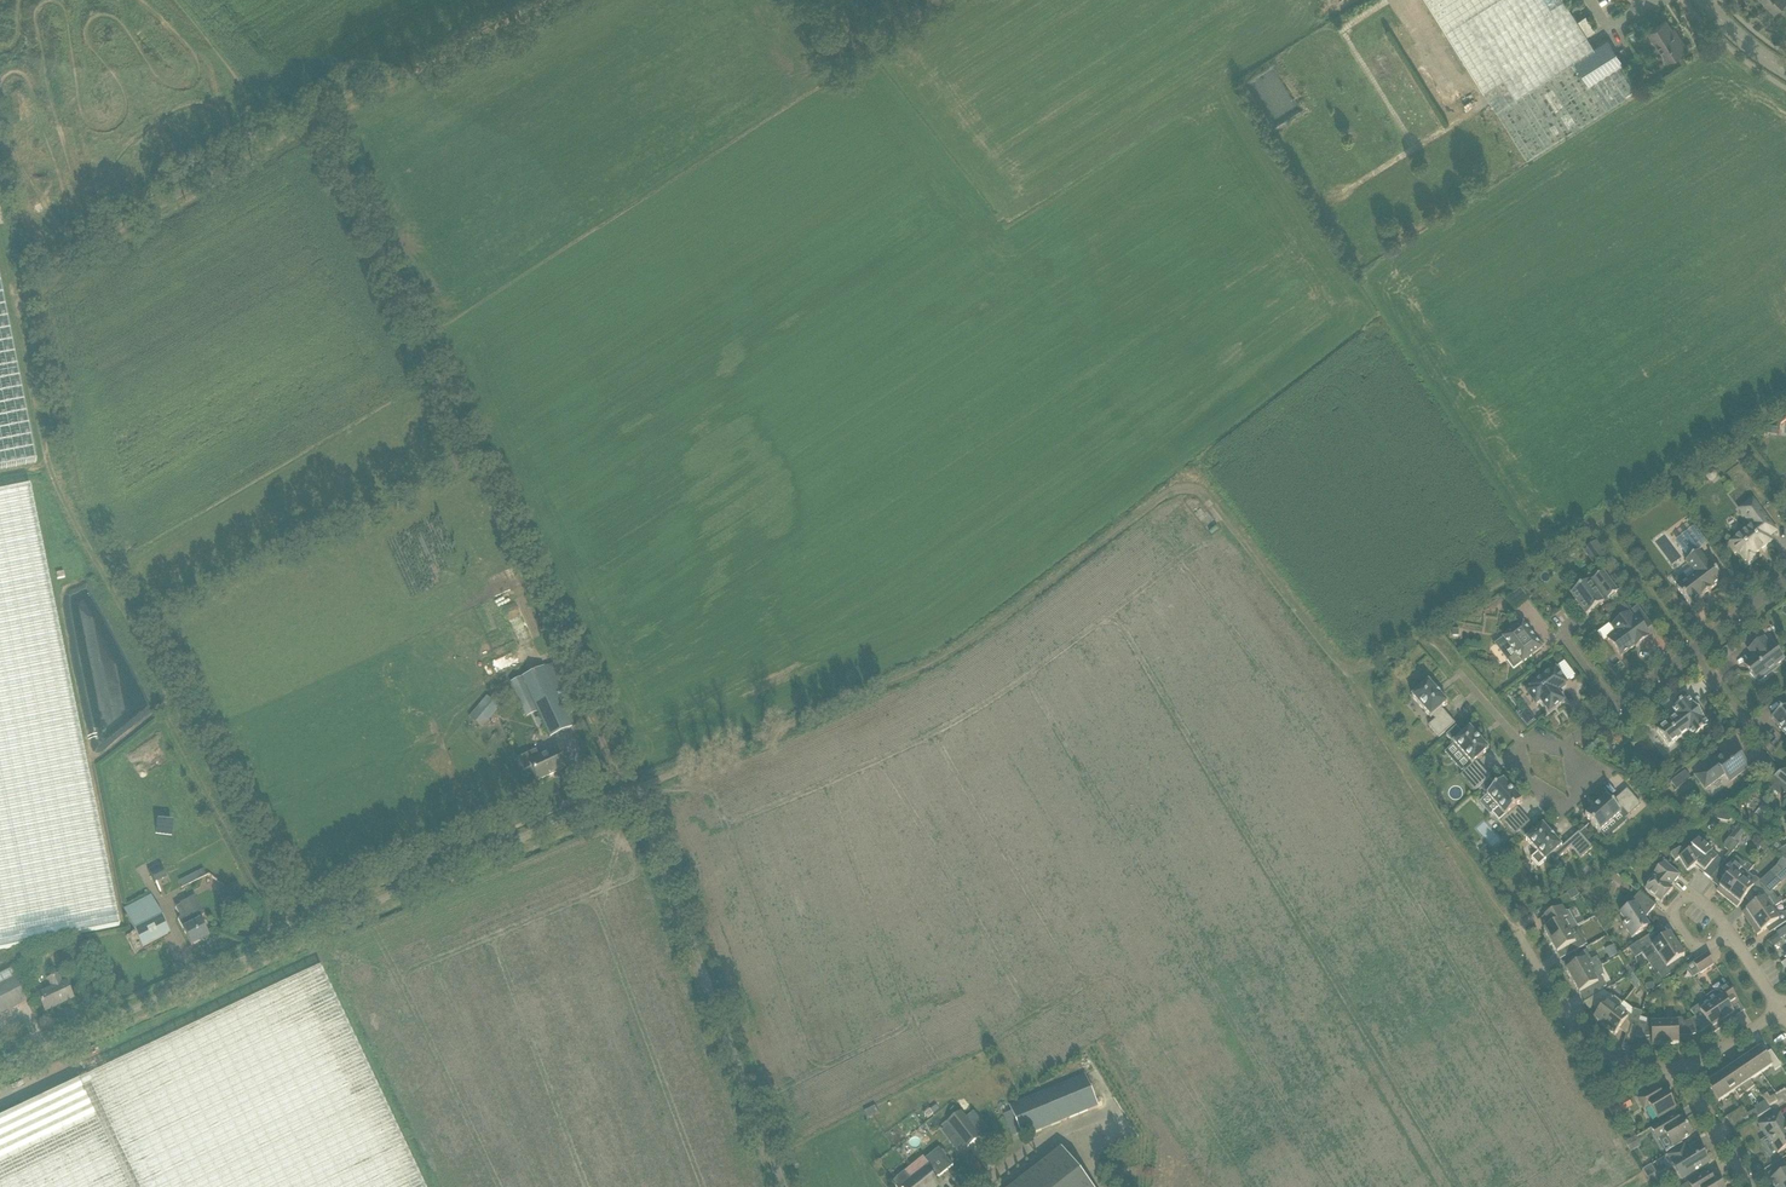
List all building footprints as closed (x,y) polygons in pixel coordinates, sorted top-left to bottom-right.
[(1565,0),(1427,0),(1526,158),(1638,87),(1607,39),(1594,47),(1565,0)] [(1763,1),(1774,12),(1782,3),(1785,0),(1765,0),(1763,1)] [(1581,18),(1589,33),(1596,29),(1588,14),(1581,18)] [(1657,43),(1668,59),(1686,47),(1678,35),(1676,36),(1666,20),(1648,31),(1655,41),(1656,43),(1657,43)] [(1748,96),(1737,109),(1744,116),(1756,102),(1748,96)] [(36,462),(0,281),(0,469),(36,462)] [(1707,475),(1706,479),(1708,482),(1712,482),(1716,480),(1716,476),(1714,473),(1710,472),(1707,475)] [(120,925),(30,489),(0,495),(0,950),(120,925)] [(1745,532),(1733,541),(1739,549),(1737,551),(1745,562),(1746,560),(1748,563),(1756,557),(1754,554),(1771,542),(1759,527),(1767,521),(1768,522),(1768,521),(1752,500),(1739,510),(1751,526),(1745,531),(1745,532)] [(1596,546),(1588,551),(1598,565),(1605,559),(1596,546)] [(1699,553),(1699,552),(1686,562),(1686,563),(1687,563),(1696,575),(1688,582),(1683,576),(1674,582),(1679,589),(1678,589),(1677,589),(1690,606),(1690,605),(1701,596),(1703,597),(1711,591),(1710,590),(1722,582),(1723,581),(1710,564),(1709,565),(1710,565),(1709,566),(1699,553)] [(1588,581),(1571,594),(1587,615),(1603,603),(1603,602),(1607,599),(1607,600),(1617,592),(1603,573),(1589,583),(1588,581)] [(1624,605),(1617,610),(1622,617),(1629,611),(1624,605)] [(1616,632),(1607,639),(1616,651),(1621,657),(1626,653),(1649,636),(1635,618),(1633,619),(1629,613),(1612,626),(1616,632)] [(1542,649),(1523,623),(1503,638),(1515,654),(1507,660),(1514,669),(1522,663),(1522,664),(1542,649)] [(1454,630),(1452,635),(1457,638),(1460,633),(1454,630)] [(1765,674),(1784,660),(1772,645),(1770,646),(1764,639),(1749,650),(1755,658),(1744,666),(1756,681),(1757,680),(1759,682),(1767,677),(1765,674)] [(543,668),(522,678),(530,695),(534,704),(538,712),(549,738),(571,728),(543,668)] [(1555,668),(1530,687),(1531,688),(1526,692),(1536,705),(1540,701),(1549,713),(1564,701),(1557,691),(1567,684),(1555,668)] [(1439,738),(1455,725),(1441,709),(1448,704),(1429,682),(1412,697),(1431,719),(1433,717),(1435,720),(1429,726),(1439,738)] [(530,695),(519,701),(523,709),(534,704),(530,695)] [(1657,731),(1669,747),(1689,732),(1693,738),(1700,733),(1703,732),(1702,731),(1709,726),(1701,715),(1700,716),(1695,710),(1697,709),(1688,698),(1681,703),(1679,705),(1672,710),(1677,717),(1657,731)] [(1785,737),(1785,707),(1772,718),(1785,737)] [(476,711),(469,718),(481,728),(487,721),(476,711)] [(1535,721),(1528,712),(1520,718),(1527,727),(1535,721)] [(1456,727),(1446,735),(1453,743),(1453,744),(1472,766),(1460,776),(1474,792),(1480,787),(1490,779),(1475,762),(1489,750),(1470,729),(1463,735),(1456,727)] [(501,746),(500,747),(502,753),(511,749),(508,743),(501,746)] [(536,750),(517,759),(523,772),(531,768),(537,781),(564,769),(556,751),(540,758),(536,750)] [(1730,782),(1749,768),(1736,750),(1726,758),(1723,755),(1695,776),(1705,790),(1724,775),(1730,782)] [(1768,759),(1760,766),(1769,777),(1777,771),(1768,759)] [(1686,771),(1672,781),(1678,789),(1692,779),(1686,771)] [(1785,788),(1785,771),(1774,778),(1785,788)] [(1767,783),(1780,795),(1785,792),(1785,788),(1774,778),(1767,783)] [(1490,779),(1480,787),(1485,793),(1495,785),(1490,779)] [(1487,796),(1488,797),(1498,809),(1492,814),(1503,826),(1504,825),(1514,837),(1520,831),(1529,823),(1530,823),(1516,808),(1522,802),(1503,781),(1487,796)] [(1623,810),(1629,817),(1641,806),(1627,790),(1612,804),(1606,798),(1585,817),(1600,833),(1621,814),(1619,813),(1623,810)] [(1529,823),(1520,831),(1526,837),(1535,829),(1529,823)] [(1562,848),(1543,826),(1526,840),(1538,853),(1531,859),(1539,867),(1545,861),(1545,862),(1550,857),(1555,862),(1571,848),(1581,859),(1593,849),(1585,840),(1579,834),(1579,833),(1562,848)] [(1738,828),(1729,837),(1736,843),(1744,833),(1738,828)] [(1584,829),(1579,834),(1585,840),(1590,835),(1584,829)] [(1728,851),(1729,853),(1725,857),(1727,859),(1731,855),(1739,845),(1736,843),(1729,837),(1726,841),(1728,851)] [(1684,851),(1682,849),(1680,849),(1671,854),(1675,862),(1680,859),(1687,871),(1695,865),(1704,873),(1703,874),(1710,880),(1718,871),(1724,863),(1711,852),(1712,851),(1699,840),(1693,846),(1691,844),(1684,851)] [(1776,853),(1785,862),(1785,846),(1776,853)] [(1487,849),(1480,855),(1485,861),(1492,855),(1487,849)] [(1649,861),(1658,869),(1652,876),(1655,879),(1645,890),(1661,904),(1673,890),(1670,887),(1680,876),(1670,868),(1664,862),(1653,853),(1646,857),(1649,861)] [(1716,891),(1727,900),(1743,879),(1738,875),(1746,866),(1737,858),(1724,874),(1727,877),(1716,891)] [(159,865),(148,871),(154,883),(166,877),(159,865)] [(1764,888),(1775,878),(1770,872),(1759,883),(1764,888)] [(1730,896),(1727,900),(1737,908),(1745,899),(1754,888),(1759,883),(1753,877),(1751,877),(1747,874),(1743,879),(1730,896)] [(1775,878),(1764,888),(1769,894),(1781,884),(1780,883),(1775,878)] [(236,883),(224,889),(230,899),(241,893),(236,883)] [(1574,890),(1566,895),(1570,901),(1578,897),(1574,890)] [(1623,925),(1632,938),(1649,926),(1645,919),(1656,906),(1640,893),(1631,903),(1633,905),(1620,914),(1626,923),(1623,925)] [(1764,899),(1742,913),(1749,924),(1771,910),(1775,907),(1782,902),(1780,899),(1778,901),(1774,895),(1769,898),(1768,896),(1764,899)] [(151,896),(124,910),(143,947),(170,933),(151,896)] [(186,916),(177,920),(191,946),(208,937),(198,918),(204,915),(194,897),(179,904),(186,916)] [(1544,930),(1550,942),(1569,931),(1569,932),(1577,927),(1570,915),(1568,917),(1562,907),(1542,918),(1547,928),(1544,930)] [(1771,910),(1749,924),(1757,936),(1779,921),(1775,916),(1779,913),(1775,907),(1771,910)] [(1606,932),(1613,928),(1609,922),(1602,927),(1606,932)] [(1783,929),(1777,933),(1780,939),(1785,935),(1785,934),(1783,929)] [(1569,931),(1550,942),(1557,954),(1567,948),(1570,954),(1581,949),(1584,947),(1577,936),(1573,939),(1569,932),(1569,931)] [(1649,964),(1659,957),(1677,945),(1669,934),(1659,941),(1655,935),(1639,946),(1642,951),(1641,952),(1649,964)] [(1781,941),(1777,935),(1768,941),(1772,947),(1781,941)] [(1677,945),(1659,957),(1666,968),(1662,971),(1667,978),(1670,976),(1680,969),(1679,968),(1679,969),(1675,963),(1684,957),(1677,945)] [(1591,972),(1602,966),(1597,958),(1592,961),(1586,951),(1569,960),(1570,961),(1573,959),(1576,965),(1566,970),(1573,982),(1591,972)] [(1694,964),(1687,969),(1694,978),(1700,974),(1714,965),(1708,955),(1694,964)] [(1591,972),(1573,982),(1579,994),(1589,988),(1593,994),(1606,987),(1601,978),(1604,976),(1602,966),(1591,972)] [(319,967),(0,1118),(0,1186),(424,1186),(319,967)] [(27,970),(0,984),(0,1013),(28,1000),(23,991),(35,985),(27,970)] [(38,995),(45,1012),(73,999),(65,983),(62,984),(57,976),(49,980),(53,988),(38,995)] [(1714,994),(1707,998),(1711,1004),(1725,1025),(1736,1018),(1730,1008),(1738,1002),(1739,1003),(1728,986),(1720,992),(1720,993),(1717,995),(1714,994)] [(1593,1019),(1604,1027),(1617,1010),(1622,1005),(1604,991),(1583,1003),(1588,1011),(1595,1007),(1600,1011),(1593,1019)] [(1697,1034),(1697,1035),(1706,1029),(1705,1028),(1709,1025),(1714,1033),(1725,1025),(1711,1004),(1705,1008),(1702,1004),(1691,1011),(1695,1018),(1691,1020),(1697,1034)] [(1633,1042),(1634,1037),(1639,1022),(1638,1022),(1642,1013),(1634,1010),(1632,1017),(1627,1013),(1624,1016),(1618,1010),(1622,1005),(1617,1010),(1604,1027),(1615,1036),(1621,1027),(1627,1032),(1625,1039),(1633,1042)] [(1689,1037),(1697,1035),(1697,1034),(1691,1020),(1684,1024),(1682,1019),(1673,1020),(1673,1022),(1665,1023),(1666,1045),(1679,1044),(1679,1033),(1687,1033),(1689,1037)] [(1652,1045),(1666,1045),(1665,1023),(1657,1023),(1657,1020),(1648,1020),(1647,1025),(1639,1022),(1634,1037),(1642,1039),(1644,1035),(1652,1034),(1652,1045)] [(1749,1056),(1761,1074),(1772,1066),(1775,1071),(1781,1067),(1771,1051),(1770,1052),(1772,1054),(1767,1058),(1760,1049),(1749,1056)] [(1739,1063),(1751,1081),(1761,1074),(1749,1056),(1739,1063)] [(1730,1069),(1728,1070),(1740,1088),(1744,1094),(1755,1087),(1751,1081),(1739,1063),(1730,1069)] [(1726,1067),(1715,1074),(1729,1095),(1735,1091),(1739,1098),(1745,1094),(1744,1094),(1740,1088),(1728,1070),(1726,1067)] [(1044,1130),(1083,1114),(1098,1108),(1085,1074),(1010,1105),(1012,1111),(1023,1138),(1035,1133),(1036,1135),(1044,1131),(1044,1130)] [(1718,1103),(1728,1096),(1729,1095),(1715,1074),(1704,1081),(1718,1103)] [(1638,1099),(1644,1109),(1650,1106),(1658,1119),(1675,1108),(1666,1092),(1662,1095),(1658,1088),(1638,1099)] [(1777,1101),(1774,1096),(1770,1098),(1767,1094),(1762,1097),(1765,1102),(1768,1107),(1769,1107),(1777,1101)] [(1755,1110),(1759,1117),(1770,1110),(1769,1107),(1768,1107),(1765,1102),(1754,1108),(1755,1110)] [(1617,1104),(1608,1109),(1613,1117),(1622,1112),(1617,1104)] [(929,1111),(932,1115),(938,1110),(935,1106),(929,1111)] [(1731,1125),(1741,1119),(1746,1116),(1742,1108),(1737,1111),(1726,1118),(1731,1125)] [(1746,1116),(1741,1119),(1745,1125),(1750,1122),(1759,1117),(1755,1110),(1746,1116)] [(957,1152),(966,1145),(968,1148),(980,1138),(978,1135),(986,1129),(973,1113),(965,1119),(961,1113),(948,1123),(957,1135),(949,1141),(957,1152)] [(1771,1142),(1765,1146),(1772,1157),(1785,1149),(1785,1126),(1778,1114),(1759,1125),(1767,1138),(1768,1138),(1771,1142)] [(1670,1117),(1651,1128),(1666,1153),(1682,1143),(1681,1141),(1691,1135),(1690,1133),(1692,1131),(1686,1121),(1684,1123),(1683,1120),(1675,1125),(1670,1117)] [(1633,1139),(1626,1144),(1630,1152),(1638,1147),(1633,1139)] [(1683,1147),(1668,1156),(1682,1179),(1709,1164),(1699,1147),(1687,1154),(1683,1147)] [(938,1185),(934,1180),(953,1166),(946,1156),(939,1148),(925,1159),(930,1166),(911,1181),(905,1173),(898,1178),(897,1178),(897,1179),(892,1182),(896,1186),(935,1186),(938,1185)] [(1014,1186),(1090,1186),(1062,1150),(1014,1186)] [(1770,1180),(1774,1186),(1785,1186),(1785,1163),(1776,1169),(1780,1174),(1770,1180)] [(1758,1164),(1752,1168),(1756,1174),(1762,1170),(1758,1164)] [(1688,1182),(1691,1186),(1723,1186),(1717,1177),(1713,1180),(1707,1171),(1697,1177),(1688,1182)]
